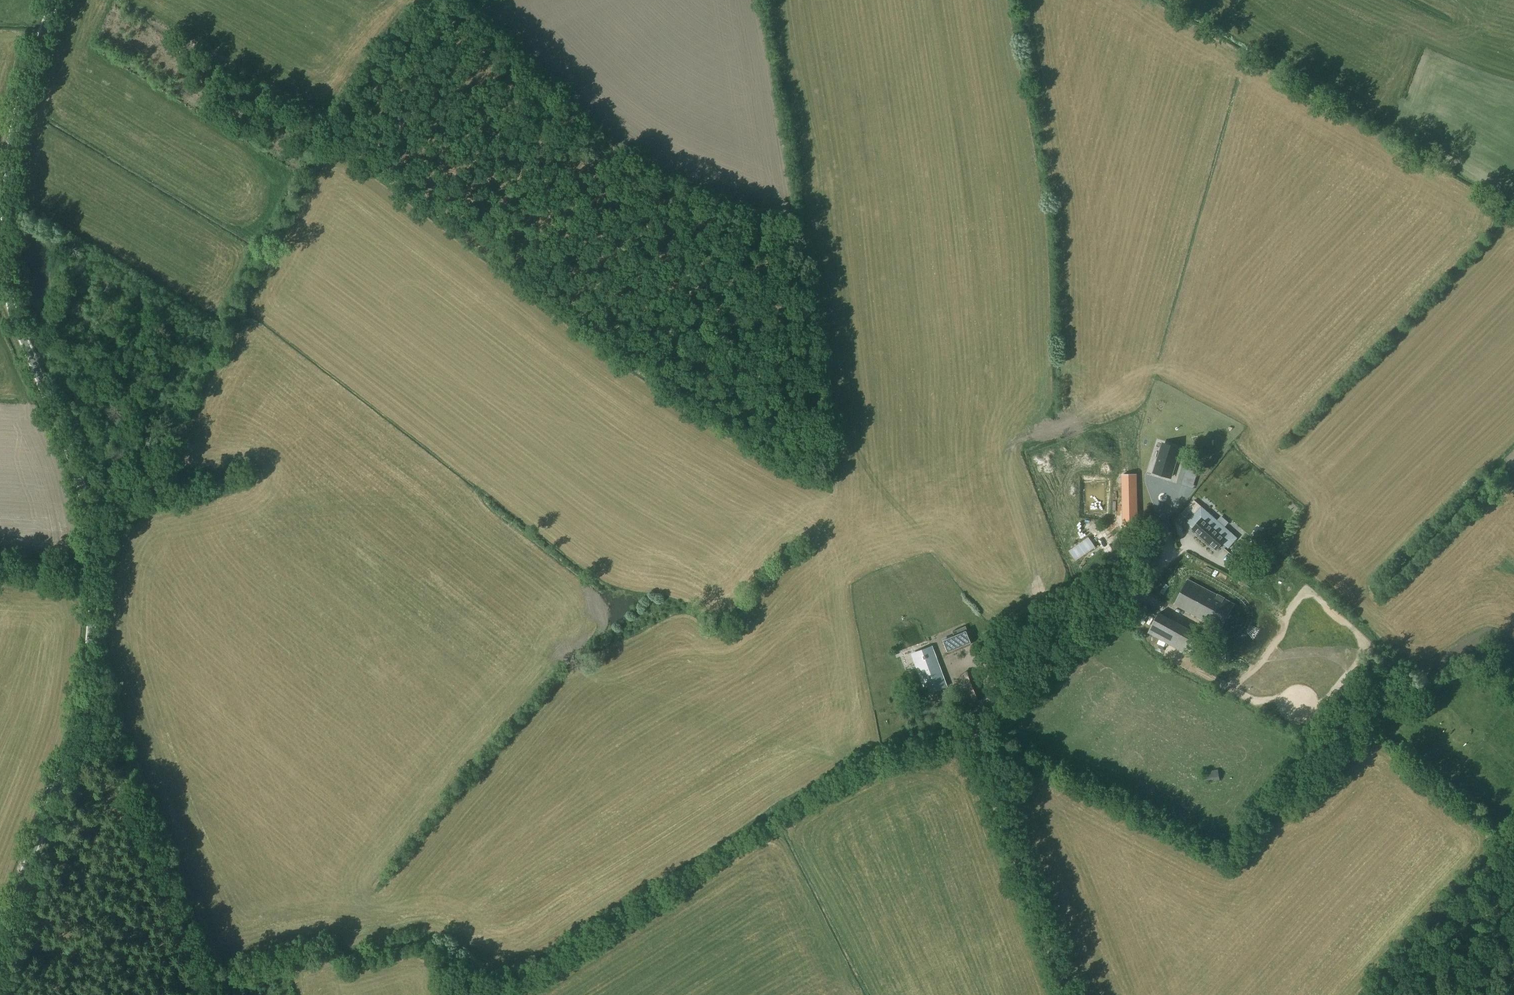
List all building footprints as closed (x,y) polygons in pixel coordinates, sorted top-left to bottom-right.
[(1177,456),(1161,451),(1154,473),(1171,478),(1177,456)] [(1198,473),(1186,469),(1184,475),(1196,479),(1198,473)] [(1136,474),(1122,475),(1123,526),(1137,526),(1136,474)] [(1231,533),(1206,511),(1204,514),(1199,510),(1187,523),(1193,528),(1192,529),(1216,550),(1226,539),(1231,533)] [(1088,538),(1069,551),(1075,561),(1095,548),(1088,538)] [(1246,586),(1254,571),(1249,568),(1241,583),(1246,586)] [(1234,604),(1188,580),(1174,604),(1221,630),(1234,604)] [(1203,636),(1159,612),(1148,633),(1191,656),(1203,636)] [(946,652),(956,648),(951,637),(942,641),(946,652)] [(982,655),(984,660),(985,665),(986,664),(996,661),(994,652),(982,655)] [(933,654),(914,661),(926,694),(945,687),(933,654)] [(1209,660),(1204,656),(1200,663),(1205,666),(1209,660)] [(967,700),(977,702),(982,700),(985,692),(976,672),(969,669),(967,671),(964,672),(962,673),(958,679),(967,700)] [(1205,784),(1219,781),(1217,769),(1203,772),(1205,784)]
